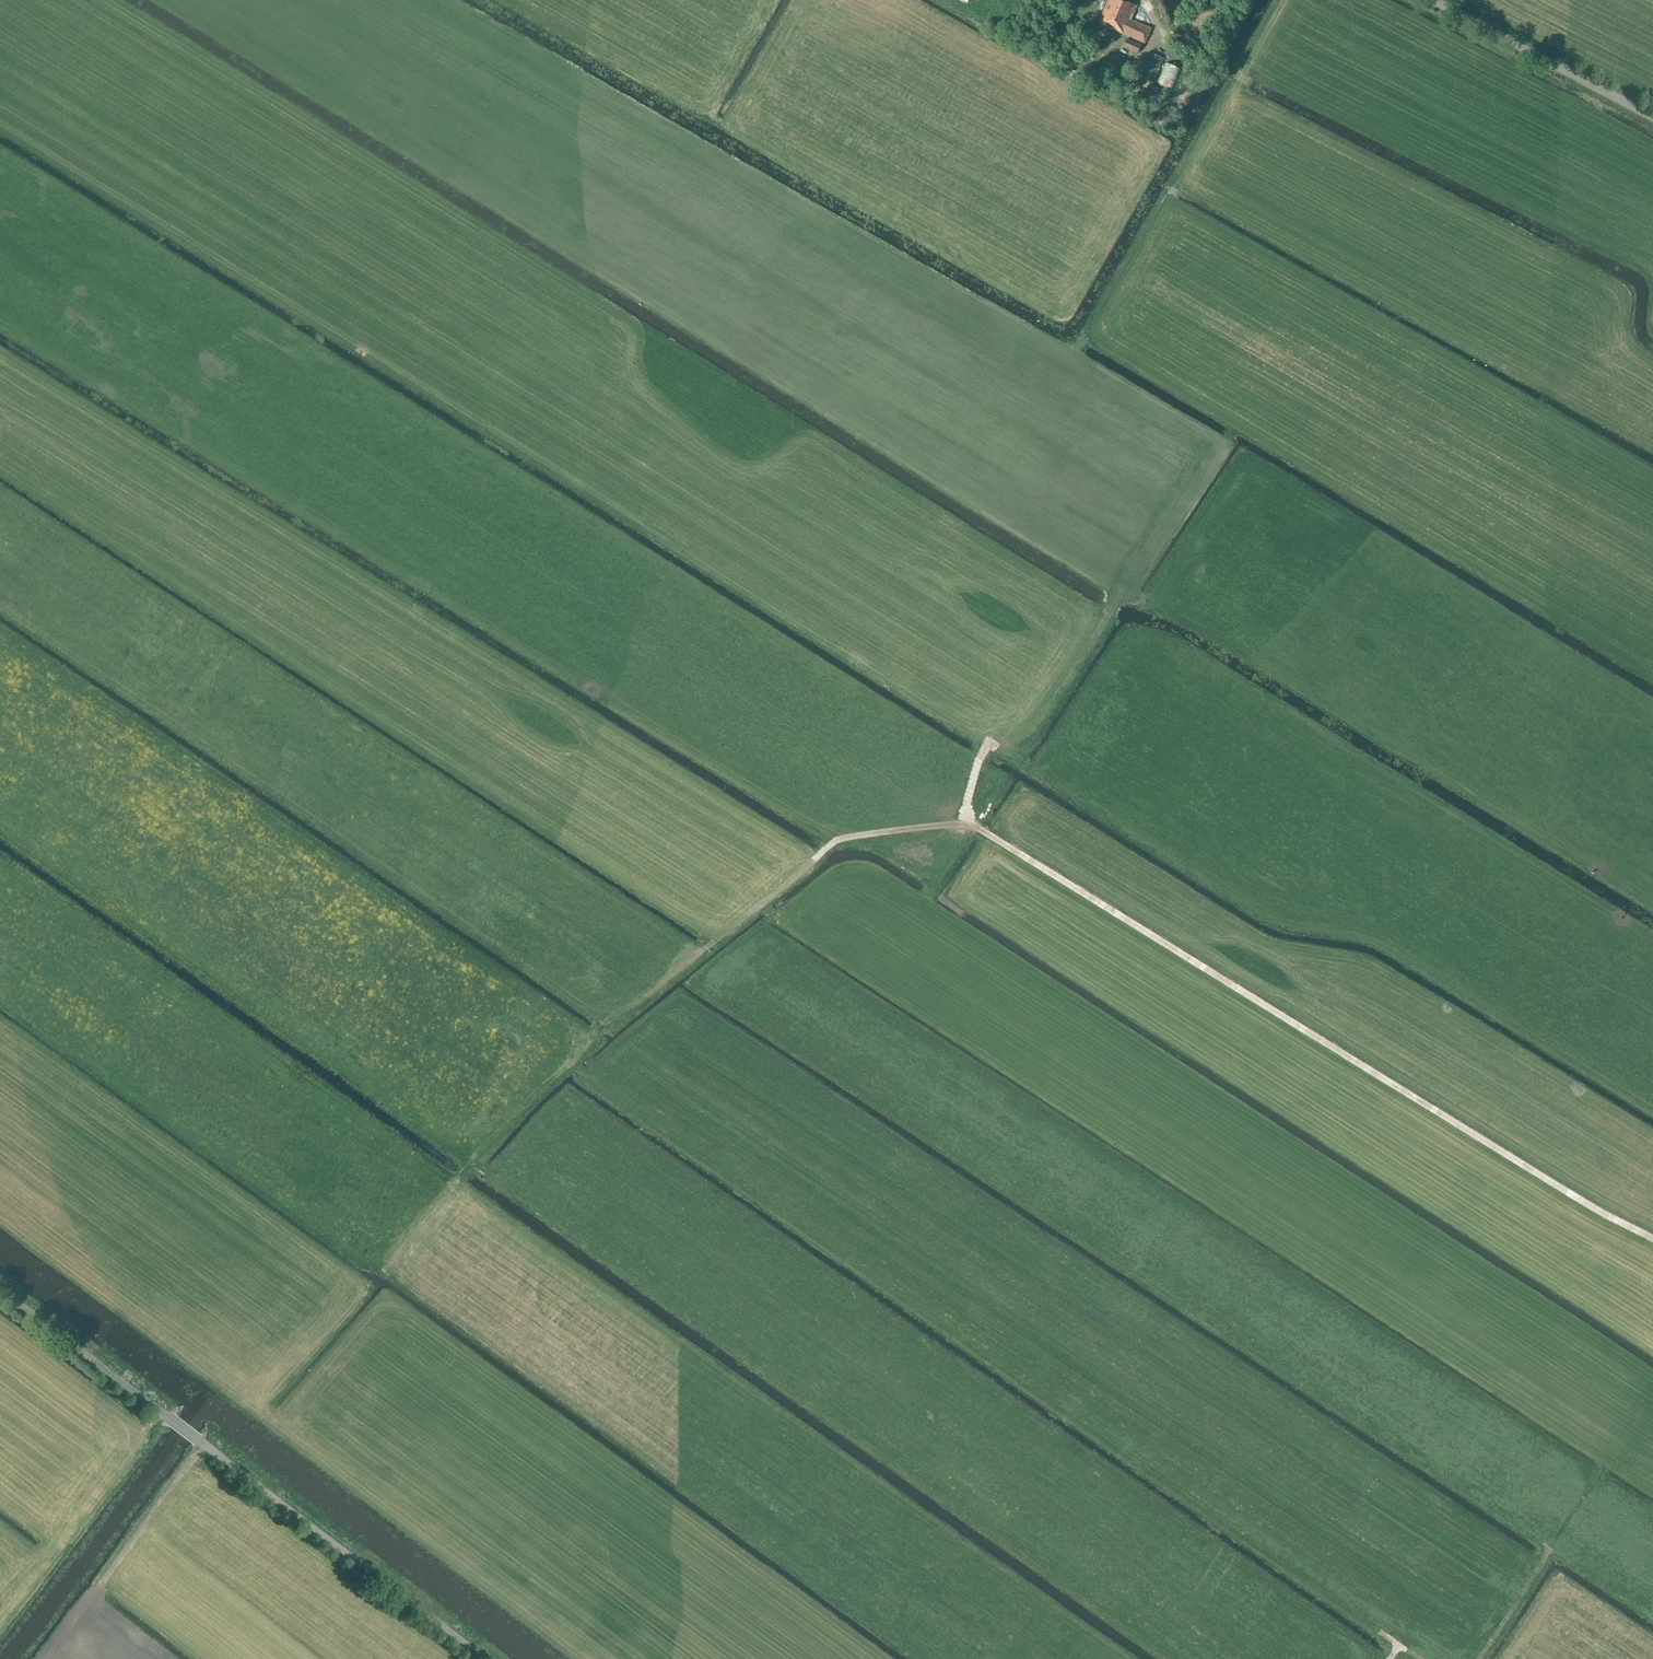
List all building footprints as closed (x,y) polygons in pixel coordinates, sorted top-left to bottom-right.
[(1108,2),(1099,23),(1124,34),(1125,31),(1129,33),(1128,36),(1145,44),(1151,29),(1130,20),(1136,6),(1129,3),(1130,0),(1103,0),(1108,2)] [(1138,54),(1141,45),(1127,39),(1124,47),(1138,54)] [(1140,77),(1154,83),(1164,59),(1149,53),(1140,77)] [(1166,64),(1160,87),(1175,90),(1180,68),(1166,64)]
